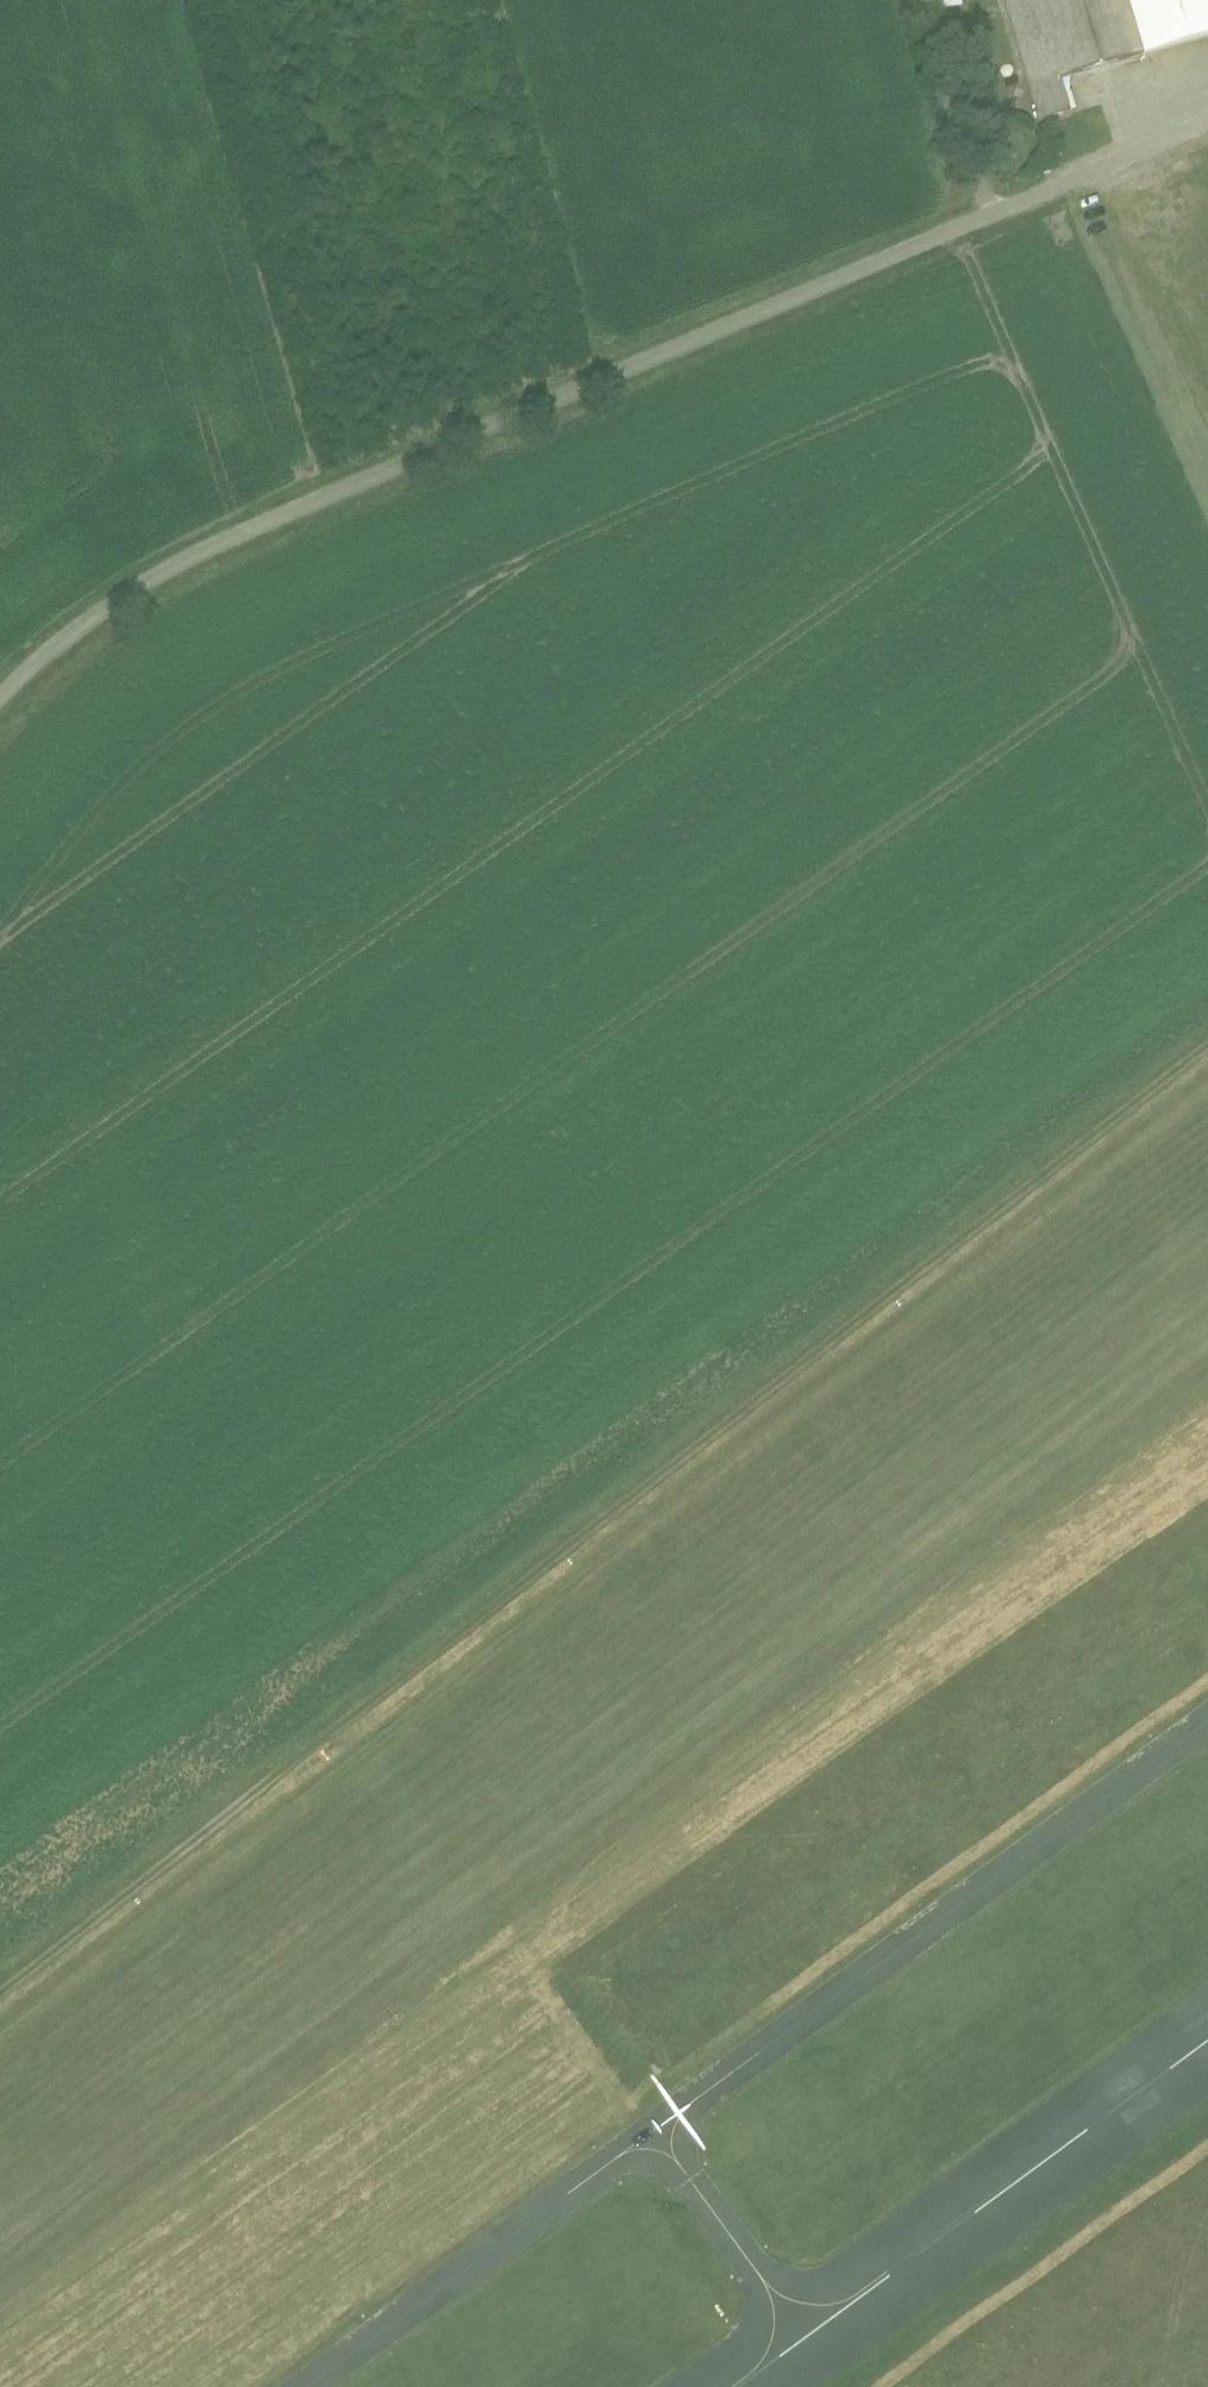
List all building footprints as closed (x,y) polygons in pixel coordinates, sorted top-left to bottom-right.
[(908,14),(955,10),(954,0),(907,0),(908,14)] [(1022,89),(1207,35),(1207,0),(996,0),(1022,89)]
